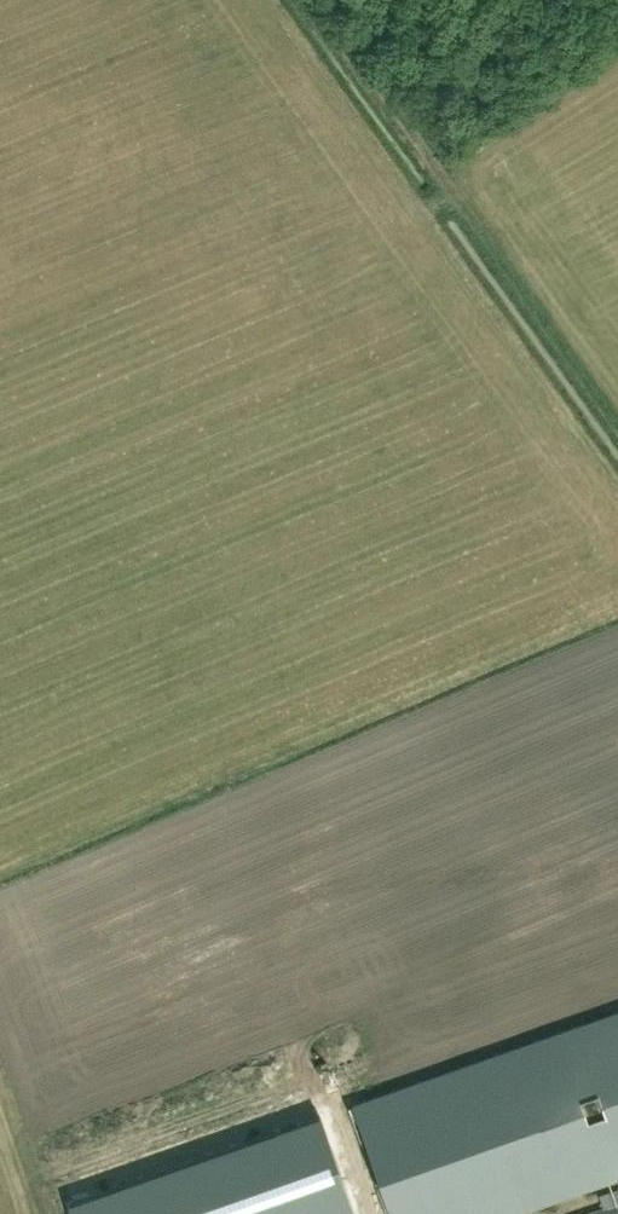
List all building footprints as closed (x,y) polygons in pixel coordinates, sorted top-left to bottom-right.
[(358,1104),(397,1213),(515,1213),(617,1178),(617,1012),(358,1104)] [(585,1213),(617,1213),(617,1203),(585,1213)]
